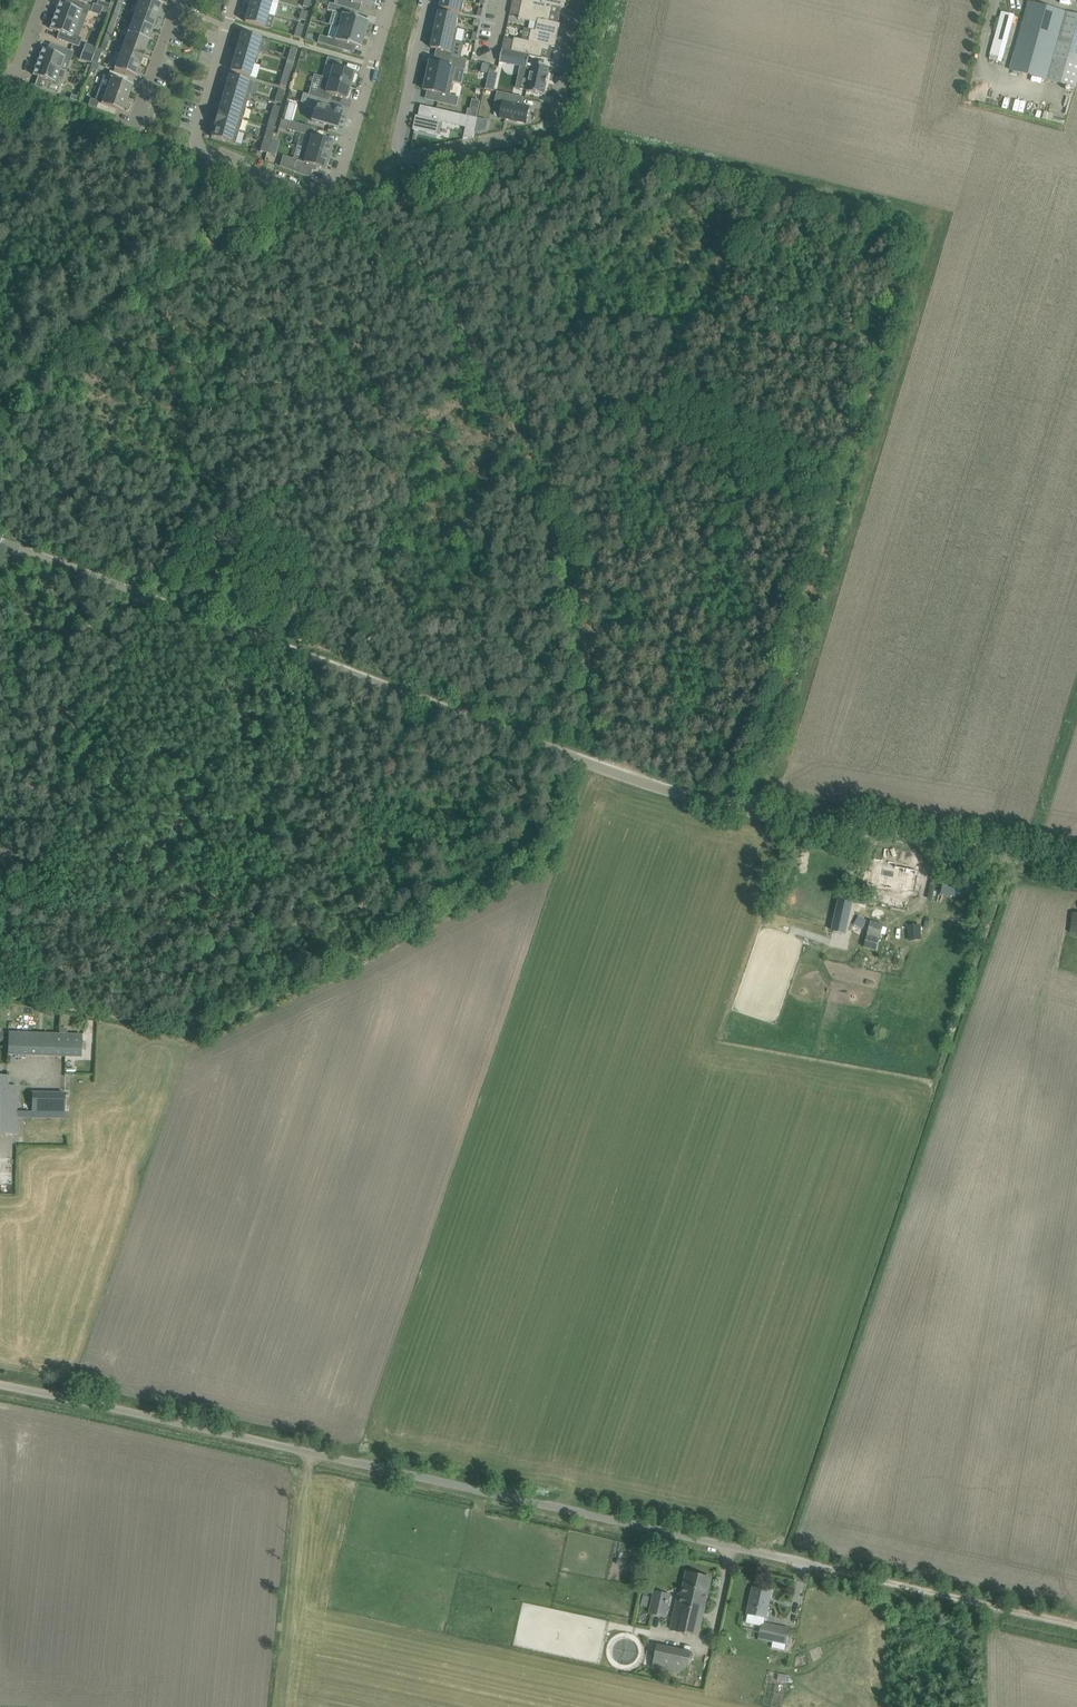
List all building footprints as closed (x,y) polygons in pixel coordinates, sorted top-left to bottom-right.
[(74,0),(66,0),(65,4),(59,2),(55,15),(77,23),(81,12),(87,15),(90,6),(74,0)] [(139,5),(133,4),(132,7),(158,17),(158,16),(162,5),(163,5),(151,0),(140,0),(139,5)] [(266,0),(251,0),(249,9),(268,14),(272,2),(266,0)] [(309,8),(312,0),(305,0),(303,6),(309,8)] [(376,0),(339,0),(338,6),(355,11),(359,12),(361,5),(372,8),(374,3),(375,4),(376,0)] [(460,0),(442,0),(440,8),(462,13),(464,1),(460,0)] [(522,0),(520,0),(513,0),(512,5),(551,13),(552,6),(563,8),(565,0),(522,0)] [(1046,80),(1075,88),(1076,82),(1076,15),(1029,1),(1009,70),(1046,80)] [(332,25),(364,35),(368,22),(353,17),(355,11),(338,6),(329,3),(327,10),(330,11),(333,12),(339,14),(336,26),(332,25)] [(551,13),(512,5),(510,14),(519,16),(518,18),(537,23),(536,31),(557,35),(560,23),(549,21),(551,13)] [(131,10),(135,13),(133,21),(132,20),(132,21),(154,29),(154,28),(158,17),(132,7),(131,10)] [(264,27),(268,14),(249,9),(245,22),(264,27)] [(299,19),(306,21),(308,12),(302,10),(299,19)] [(1002,11),(990,54),(988,59),(1001,63),(1014,15),(1002,11)] [(439,12),(436,24),(456,28),(459,17),(439,12)] [(57,39),(79,47),(82,38),(73,34),(77,23),(55,15),(50,29),(60,32),(57,39)] [(132,21),(130,28),(125,28),(123,31),(150,41),(149,40),(153,29),(154,29),(132,21)] [(304,25),(298,23),(294,36),(301,38),(304,25)] [(456,28),(436,24),(434,36),(456,40),(458,29),(456,28)] [(364,35),(332,25),(332,26),(339,28),(335,40),(320,35),(317,43),(343,50),(345,44),(356,47),(361,48),(364,35)] [(555,47),(557,35),(536,31),(531,30),(529,41),(514,38),(514,40),(505,38),(502,49),(541,58),(543,50),(549,51),(550,46),(555,47)] [(122,34),(127,37),(124,45),(123,44),(123,45),(145,53),(146,52),(145,52),(149,41),(150,41),(123,31),(122,34)] [(242,33),(238,45),(257,51),(259,46),(264,48),(265,43),(260,42),(261,38),(242,33)] [(456,40),(434,36),(431,48),(453,53),(456,40)] [(73,52),(50,44),(48,50),(43,48),(38,61),(60,69),(64,58),(70,61),(73,52)] [(86,44),(83,52),(94,56),(96,49),(97,48),(86,44)] [(123,45),(124,45),(121,52),(116,52),(115,55),(141,65),(145,53),(123,45)] [(257,51),(238,45),(234,58),(254,64),(257,51)] [(291,47),(287,60),(294,62),(297,49),(291,47)] [(100,50),(97,49),(96,52),(93,61),(98,63),(100,58),(102,51),(100,50)] [(530,56),(502,50),(500,62),(527,68),(530,56)] [(83,52),(80,60),(91,64),(92,61),(94,56),(83,52)] [(137,76),(136,76),(140,65),(141,65),(115,55),(114,58),(118,61),(115,68),(114,68),(114,69),(137,77),(137,76)] [(428,74),(427,76),(453,82),(456,69),(465,70),(467,60),(448,56),(446,65),(430,62),(429,66),(427,65),(425,73),(428,74)] [(322,77),(350,85),(350,84),(351,81),(353,82),(355,74),(353,74),(353,72),(339,68),(340,61),(327,57),(325,65),(332,66),(333,67),(329,79),(322,77)] [(250,77),(254,64),(234,58),(231,71),(250,77)] [(38,76),(35,86),(57,95),(60,86),(61,84),(59,78),(57,78),(60,69),(38,61),(33,75),(38,76)] [(90,68),(97,71),(99,64),(98,63),(93,61),(90,68)] [(483,63),(481,72),(488,73),(489,65),(487,64),(483,63)] [(533,63),(526,91),(544,95),(546,84),(547,84),(548,79),(547,78),(550,67),(533,63)] [(286,64),(284,72),(290,74),(292,66),(286,64)] [(106,91),(128,99),(128,98),(132,86),(133,86),(122,82),(124,76),(110,71),(108,77),(111,78),(107,91),(106,91)] [(290,74),(284,72),(280,85),(286,87),(290,74)] [(229,75),(226,87),(249,94),(253,82),(229,75)] [(453,82),(427,76),(427,79),(424,78),(423,86),(425,86),(424,90),(439,94),(437,102),(457,107),(459,97),(450,95),(453,82)] [(350,85),(322,77),(316,97),(329,101),(331,94),(346,99),(346,97),(348,97),(350,90),(348,89),(350,85)] [(487,82),(485,90),(494,92),(496,84),(487,82)] [(249,94),(226,87),(222,100),(246,107),(249,94)] [(278,89),(275,102),(281,104),(285,91),(278,89)] [(99,102),(96,109),(110,114),(112,108),(118,110),(124,112),(123,111),(128,99),(106,91),(107,91),(106,92),(102,103),(99,102)] [(497,92),(494,106),(502,108),(499,118),(527,124),(530,107),(521,105),(520,103),(521,98),(524,98),(497,92)] [(329,101),(316,97),(303,93),(300,102),(305,103),(307,104),(306,107),(315,109),(311,120),(313,121),(332,127),(337,128),(342,112),(327,107),(329,101)] [(246,107),(222,100),(219,112),(218,111),(218,112),(242,119),(246,107)] [(271,114),(278,116),(280,108),(273,106),(271,114)] [(413,130),(437,135),(440,122),(458,126),(461,114),(432,108),(431,114),(428,113),(427,118),(416,116),(413,130)] [(477,118),(478,112),(469,110),(467,116),(468,116),(477,118)] [(218,112),(214,124),(239,131),(242,119),(218,112)] [(463,139),(474,137),(475,133),(476,130),(478,118),(477,118),(468,116),(463,139)] [(270,118),(267,126),(274,128),(277,120),(270,118)] [(488,121),(478,118),(476,130),(475,133),(486,131),(488,121)] [(307,135),(303,148),(331,156),(333,148),(331,147),(333,142),(313,136),(315,129),(290,121),(287,129),(307,135)] [(239,131),(214,124),(214,125),(215,125),(211,137),(235,144),(239,131)] [(266,130),(264,139),(271,141),(271,140),(273,132),(266,130)] [(271,141),(264,139),(260,151),(267,153),(268,149),(271,141)] [(271,141),(268,149),(277,151),(279,142),(271,140),(271,141)] [(331,156),(303,148),(300,160),(283,156),(280,166),(310,178),(313,165),(325,169),(327,164),(328,164),(331,156)] [(882,861),(875,859),(870,885),(892,889),(892,884),(913,888),(916,871),(896,867),(896,863),(889,862),(888,865),(882,864),(882,861)] [(844,933),(848,913),(851,913),(854,901),(840,898),(832,931),(844,933)] [(1069,934),(1076,934),(1076,913),(1070,913),(1069,934)] [(868,922),(857,916),(850,929),(860,935),(868,922)] [(870,921),(863,947),(877,951),(884,925),(870,921)] [(8,1054),(82,1057),(83,1036),(9,1033),(8,1054)] [(17,1135),(18,1086),(9,1085),(10,1076),(0,1076),(0,1134),(17,1135)] [(66,1112),(66,1093),(33,1092),(32,1112),(66,1112)] [(687,1572),(682,1595),(679,1594),(671,1630),(697,1636),(711,1578),(687,1572)] [(771,1591),(754,1587),(748,1614),(765,1618),(771,1591)] [(649,1614),(665,1617),(670,1594),(654,1591),(649,1614)] [(787,1625),(778,1622),(777,1626),(763,1622),(758,1639),(774,1643),(775,1639),(783,1641),(787,1625)] [(647,1662),(646,1667),(652,1669),(652,1668),(668,1671),(666,1682),(673,1684),(674,1679),(676,1679),(677,1673),(687,1675),(692,1651),(657,1644),(653,1663),(647,1662)]
